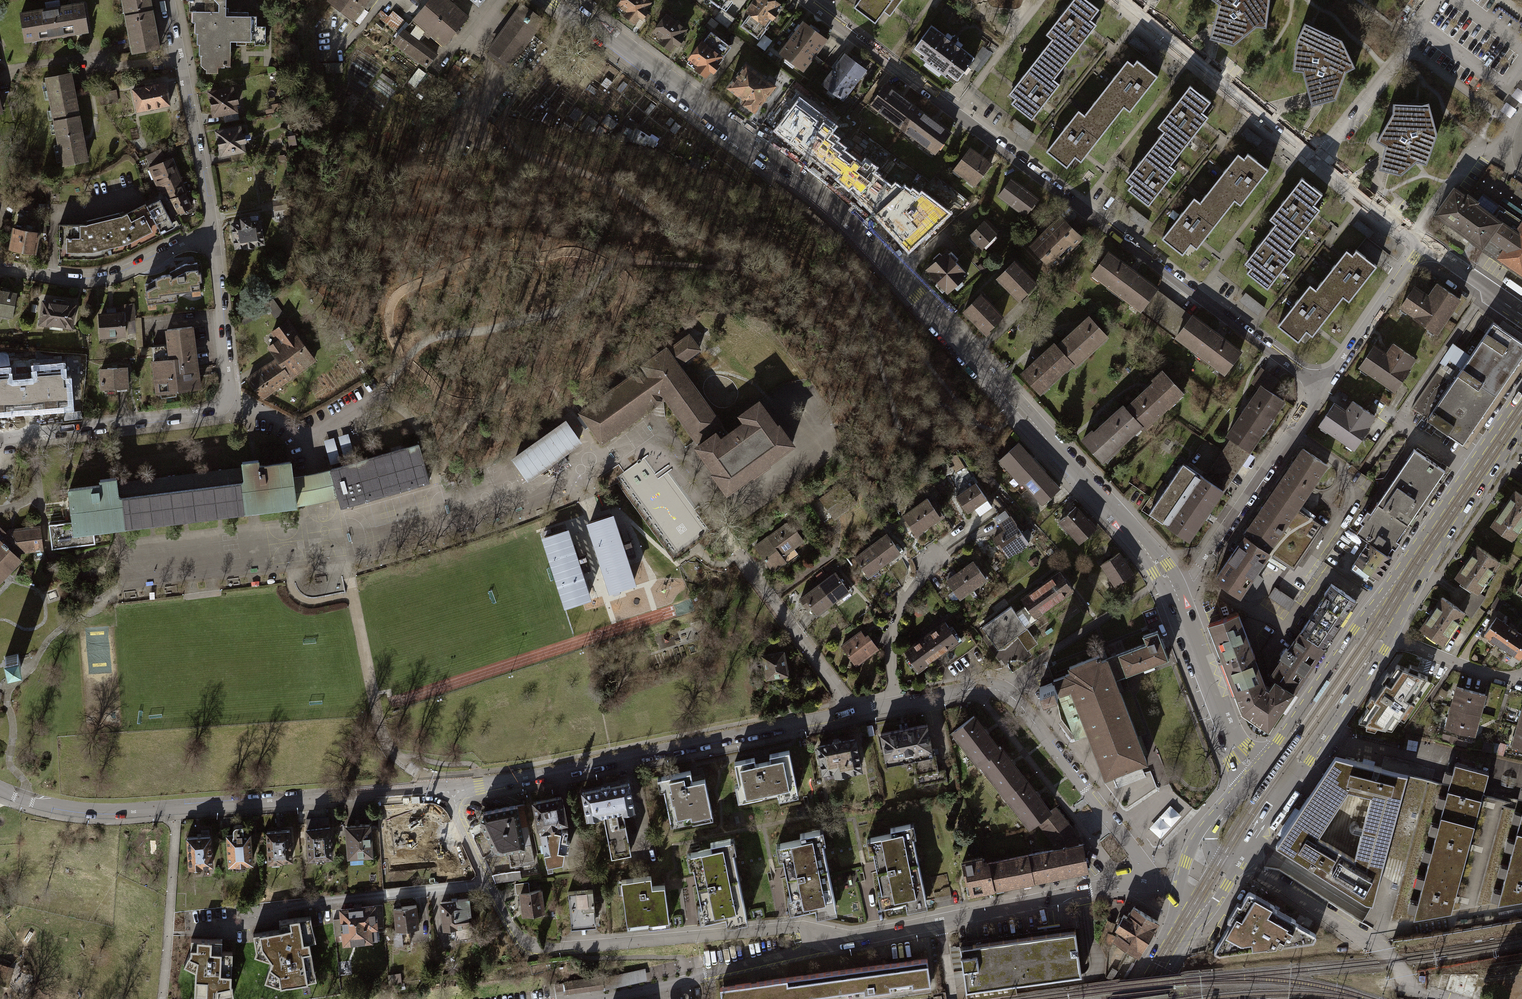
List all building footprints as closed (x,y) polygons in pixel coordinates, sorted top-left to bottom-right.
[(124,16),(149,12),(147,0),(121,0),(124,16)] [(201,57),(202,68),(229,67),(227,41),(264,42),(264,28),(254,27),(255,17),(225,16),(225,0),(188,0),(201,57)] [(326,2),(350,20),(365,0),(327,0),(326,2)] [(412,19),(442,44),(465,18),(444,0),(427,0),(412,19)] [(614,9),(632,23),(638,17),(640,19),(641,18),(644,20),(648,15),(646,13),(646,11),(644,10),(649,2),(646,0),(619,0),(615,5),(616,6),(614,9)] [(719,10),(727,0),(706,0),(719,10)] [(738,27),(756,40),(780,6),(771,0),(753,0),(745,11),(747,13),(738,27)] [(852,5),(850,7),(873,25),(882,12),(888,17),(894,8),(900,0),(856,0),(852,5)] [(1087,0),(1069,0),(1056,17),(1043,34),(1048,39),(1040,50),(1062,67),(1088,33),(1090,30),(1095,24),(1090,20),(1099,9),(1087,0)] [(1210,0),(1219,6),(1210,40),(1212,40),(1234,47),(1257,28),(1267,29),(1270,0),(1210,0)] [(80,3),(18,13),(23,41),(84,31),(80,3)] [(519,5),(487,49),(508,64),(540,20),(519,5)] [(731,20),(719,11),(713,19),(725,28),(731,20)] [(149,12),(124,16),(131,52),(156,47),(149,12)] [(651,33),(649,36),(668,51),(673,44),(675,46),(676,45),(679,47),(683,42),(681,40),(682,39),(679,37),(684,29),(664,14),(650,32),(651,33)] [(801,22),(778,52),(802,70),(824,40),(801,22)] [(1312,25),(1306,23),(1297,41),(1294,71),(1303,72),(1311,98),(1313,107),(1338,100),(1348,72),(1357,69),(1343,40),(1312,25)] [(931,26),(915,49),(923,55),(920,59),(931,67),(929,70),(939,77),(941,74),(947,79),(950,75),(957,81),(963,73),(966,75),(971,69),(968,67),(974,58),(960,48),(963,45),(958,42),(955,45),(952,43),(950,41),(952,37),(947,34),(945,37),(931,26)] [(401,30),(392,42),(425,66),(433,55),(401,30)] [(708,31),(684,63),(704,77),(709,71),(711,73),(717,65),(715,63),(719,57),(721,59),(730,47),(708,31)] [(1062,67),(1040,50),(1012,85),(1005,94),(1011,98),(1008,103),(1029,120),(1030,118),(1058,84),(1052,79),(1062,67)] [(843,54),(820,85),(840,100),(864,69),(843,54)] [(1158,76),(1135,58),(1130,63),(1125,59),(1122,64),(1119,68),(1091,102),(1113,119),(1122,108),(1128,114),(1158,76)] [(743,63),(725,87),(742,100),(739,104),(752,114),(773,85),(743,63)] [(410,81),(417,86),(427,72),(419,67),(410,81)] [(69,74),(44,78),(52,121),(76,117),(69,74)] [(163,83),(131,89),(136,110),(167,104),(163,83)] [(883,83),(867,104),(901,129),(916,108),(883,83)] [(1210,101),(1188,84),(1154,127),(1160,132),(1156,136),(1167,145),(1163,151),(1174,159),(1201,125),(1203,122),(1207,116),(1202,112),(1210,101)] [(229,88),(207,93),(211,114),(233,110),(229,88)] [(119,102),(119,92),(100,92),(100,103),(119,102)] [(1492,94),(1488,101),(1498,108),(1503,102),(1492,94)] [(876,219),(909,252),(949,214),(922,194),(920,196),(912,190),(911,193),(904,188),(902,190),(895,185),(892,189),(872,174),(876,169),(865,161),(862,166),(843,151),(845,148),(837,143),(839,139),(831,134),(836,127),(799,99),(775,131),(834,178),(849,192),(876,219)] [(1113,119),(1091,102),(1082,113),(1076,108),(1046,147),(1043,151),(1065,169),(1073,158),(1079,163),(1086,153),(1113,119)] [(1419,166),(1428,169),(1439,138),(1431,106),(1424,108),(1417,107),(1395,107),(1395,116),(1378,145),(1386,151),(1381,171),(1380,172),(1403,179),(1419,166)] [(916,108),(901,129),(934,153),(949,133),(916,108)] [(76,117),(52,121),(60,164),(84,160),(76,117)] [(1013,128),(1029,139),(1034,131),(1018,120),(1013,128)] [(237,128),(215,132),(219,154),(241,150),(237,128)] [(1254,143),(1259,136),(1248,129),(1243,136),(1254,143)] [(1167,145),(1156,136),(1127,173),(1122,179),(1128,184),(1125,188),(1146,206),(1147,204),(1175,169),(1170,165),(1174,159),(1163,151),(1167,145)] [(968,148),(951,170),(973,186),(990,164),(968,148)] [(1268,169),(1245,152),(1241,156),(1236,152),(1232,159),(1230,161),(1203,196),(1212,203),(1218,196),(1230,206),(1233,202),(1239,206),(1268,169)] [(172,158),(148,167),(161,197),(168,195),(177,215),(193,208),(182,182),(172,158)] [(1485,171),(1478,181),(1521,210),(1521,195),(1485,171)] [(1322,193),(1299,176),(1266,219),(1272,224),(1269,226),(1291,243),(1312,217),(1314,214),(1318,209),(1313,205),(1322,193)] [(1010,178),(997,195),(1024,215),(1037,198),(1010,178)] [(1459,232),(1496,257),(1520,221),(1481,194),(1473,204),(1465,198),(1456,191),(1452,189),(1434,214),(1436,215),(1459,232)] [(1212,203),(1203,196),(1198,201),(1192,197),(1160,237),(1159,238),(1181,255),(1188,246),(1195,250),(1201,242),(1230,206),(1218,196),(1212,203)] [(161,199),(147,206),(161,233),(175,227),(161,199)] [(120,212),(102,216),(111,254),(129,250),(161,233),(147,206),(146,204),(122,216),(120,212)] [(1129,216),(1144,226),(1150,218),(1135,208),(1129,216)] [(13,223),(27,225),(30,212),(15,209),(13,223)] [(86,224),(59,224),(60,257),(94,258),(111,254),(102,216),(86,220),(86,224)] [(1047,229),(1029,247),(1049,267),(1079,237),(1059,218),(1047,229)] [(1520,221),(1496,257),(1507,265),(1521,275),(1521,219),(1520,221)] [(257,220),(230,225),(233,247),(261,243),(257,220)] [(997,234),(982,220),(967,235),(981,250),(997,234)] [(1358,220),(1353,226),(1369,239),(1374,233),(1358,220)] [(1291,243),(1269,226),(1247,255),(1241,262),(1247,267),(1243,272),(1265,288),(1266,287),(1294,252),(1288,248),(1291,243)] [(35,233),(12,228),(9,248),(32,252),(35,233)] [(1374,255),(1379,250),(1367,238),(1363,243),(1374,255)] [(1347,303),(1376,265),(1354,248),(1350,253),(1344,249),(1340,255),(1338,257),(1317,284),(1338,301),(1341,298),(1347,303)] [(954,261),(957,259),(949,250),(946,253),(944,250),(940,254),(937,251),(930,258),(932,261),(924,269),(935,281),(933,284),(940,292),(943,289),(945,292),(965,273),(954,261)] [(1141,311),(1154,293),(1157,290),(1108,254),(1092,275),(1141,311)] [(1015,261),(996,280),(1007,291),(1019,303),(1038,284),(1015,261)] [(163,276),(147,284),(149,303),(176,299),(175,291),(201,288),(198,263),(185,265),(171,271),(171,275),(163,276)] [(1338,301),(1317,284),(1315,287),(1308,282),(1276,324),(1275,325),(1297,342),(1305,332),(1311,336),(1316,329),(1338,301)] [(1413,285),(1398,307),(1435,332),(1458,299),(1435,283),(1426,295),(1413,285)] [(10,313),(12,298),(14,298),(15,292),(0,289),(0,311),(10,313)] [(1007,291),(992,306),(1004,318),(1019,303),(1007,291)] [(1141,311),(1177,337),(1192,318),(1154,293),(1141,311)] [(1248,293),(1242,301),(1260,313),(1265,306),(1248,293)] [(981,294),(962,313),(985,337),(1004,318),(992,306),(981,294)] [(72,305),(41,301),(38,323),(69,326),(72,305)] [(268,307),(274,316),(279,313),(270,301),(239,317),(241,322),(268,307)] [(120,314),(98,316),(99,336),(122,335),(120,314)] [(1087,316),(1054,346),(1070,363),(1073,366),(1106,336),(1087,316)] [(1192,318),(1177,337),(1226,374),(1242,352),(1193,316),(1192,318)] [(251,375),(246,378),(260,397),(312,360),(285,321),(270,331),(276,340),(267,347),(269,350),(275,358),(272,360),(268,363),(259,370),(251,375)] [(1459,368),(1496,393),(1521,355),(1521,342),(1491,321),(1468,356),(1459,368)] [(166,344),(149,347),(155,393),(197,388),(189,326),(164,329),(166,344)] [(668,350),(678,365),(699,349),(689,335),(668,350)] [(1052,343),(1019,373),(1037,393),(1070,363),(1054,346),(1052,343)] [(1373,345),(1358,367),(1391,390),(1413,358),(1391,343),(1384,353),(1373,345)] [(1459,368),(1468,356),(1452,345),(1409,408),(1425,419),(1459,368)] [(602,442),(666,396),(689,380),(678,365),(668,350),(667,349),(644,365),(645,367),(581,413),(602,442)] [(72,409),(70,379),(66,379),(65,366),(33,369),(34,380),(12,382),(11,369),(0,370),(0,414),(72,409)] [(123,368),(99,369),(100,388),(124,387),(123,368)] [(1461,444),(1496,393),(1459,368),(1425,419),(1461,444)] [(1250,383),(1257,388),(1259,385),(1268,391),(1276,379),(1260,369),(1250,383)] [(1152,381),(1123,408),(1139,425),(1141,428),(1181,392),(1161,370),(1150,379),(1152,381)] [(728,434),(689,380),(666,396),(697,439),(698,439),(701,443),(697,446),(716,471),(714,472),(727,491),(752,473),(753,474),(757,471),(758,472),(766,466),(765,466),(769,463),(768,461),(793,443),(779,425),(777,427),(759,401),(741,415),(745,421),(728,434)] [(1257,388),(1226,435),(1230,438),(1249,450),(1281,399),(1268,391),(1259,385),(1257,388)] [(1333,404),(1318,425),(1351,448),(1373,416),(1351,401),(1344,411),(1333,404)] [(1090,430),(1080,439),(1100,461),(1139,425),(1123,408),(1121,405),(1092,432),(1090,430)] [(567,422),(514,460),(527,478),(580,440),(567,422)] [(342,445),(352,443),(350,433),(340,435),(342,445)] [(1249,450),(1230,438),(1221,451),(1231,458),(1238,463),(1239,464),(1249,450)] [(1018,443),(999,460),(1021,483),(1023,482),(1042,503),(1059,487),(1018,443)] [(418,444),(331,468),(339,495),(341,506),(343,505),(429,481),(418,444)] [(1325,464),(1301,448),(1272,492),(1295,508),(1325,464)] [(1412,448),(1374,503),(1406,525),(1443,470),(1412,448)] [(649,449),(615,474),(671,554),(677,561),(711,537),(649,449)] [(1231,458),(1221,451),(1203,477),(1221,489),(1227,480),(1220,476),(1231,458)] [(1238,463),(1231,458),(1220,476),(1227,480),(1238,463)] [(309,474),(293,477),(291,461),(259,465),(259,459),(243,461),(243,467),(117,483),(116,477),(100,479),(101,484),(69,488),(74,521),(49,524),(52,548),(95,543),(93,529),(296,504),(307,502),(321,500),(323,499),(339,495),(331,468),(322,471),(315,472),(309,474)] [(1181,462),(1146,513),(1186,540),(1221,489),(1203,477),(1181,462)] [(974,481),(953,496),(965,512),(972,508),(978,516),(992,506),(974,481)] [(839,484),(805,508),(819,527),(856,501),(846,488),(843,491),(839,484)] [(1490,525),(1509,538),(1521,519),(1521,497),(1513,491),(1490,525)] [(1295,508),(1272,492),(1242,535),(1243,536),(1265,551),(1295,508)] [(926,497),(914,506),(927,524),(941,514),(940,512),(938,513),(926,497)] [(1075,502),(1059,521),(1083,542),(1099,523),(1075,502)] [(1362,523),(1354,534),(1366,542),(1386,555),(1390,548),(1393,550),(1399,541),(1396,539),(1406,525),(1374,503),(1366,516),(1362,514),(1358,521),(1362,523)] [(914,506),(901,515),(911,531),(909,532),(912,535),(927,524),(914,506)] [(1322,525),(1295,508),(1265,551),(1268,552),(1292,569),(1322,525)] [(587,515),(570,520),(573,529),(590,524),(587,515)] [(611,515),(589,522),(612,591),(633,584),(611,515)] [(998,525),(1002,530),(1013,522),(1009,516),(998,525)] [(785,522),(752,546),(770,572),(784,562),(780,556),(802,540),(792,525),(789,527),(785,522)] [(1002,530),(990,538),(999,550),(1001,548),(1007,556),(1027,542),(1013,522),(1002,530)] [(17,559),(14,556),(18,551),(40,549),(37,527),(7,531),(5,533),(0,529),(0,577),(17,559)] [(566,529),(545,536),(567,606),(589,599),(566,529)] [(874,536),(866,542),(882,563),(898,552),(885,534),(876,540),(874,536)] [(1265,551),(1243,536),(1213,579),(1238,596),(1268,552),(1265,551)] [(861,550),(852,557),(866,575),(882,563),(866,542),(858,548),(861,550)] [(1386,555),(1366,542),(1349,567),(1368,580),(1372,574),(1376,577),(1389,557),(1386,555)] [(1475,546),(1454,577),(1475,591),(1496,560),(1475,546)] [(1101,560),(1115,584),(1136,571),(1121,548),(1101,560)] [(972,561),(958,570),(971,589),(985,579),(972,561)] [(958,570),(944,580),(950,591),(945,595),(951,603),(971,589),(958,570)] [(1058,571),(1020,598),(1025,604),(1033,616),(1072,589),(1058,571)] [(822,574),(815,580),(831,601),(847,590),(833,572),(825,578),(822,574)] [(809,589),(801,595),(814,614),(831,601),(815,580),(807,586),(809,589)] [(1299,632),(1321,647),(1353,601),(1328,585),(1322,594),(1324,595),(1299,632)] [(1293,599),(1275,586),(1269,596),(1287,608),(1293,599)] [(1440,596),(1419,627),(1441,642),(1462,611),(1440,596)] [(1499,610),(1504,599),(1498,596),(1493,608),(1499,610)] [(1009,605),(980,626),(996,649),(1036,620),(1033,616),(1025,604),(1013,612),(1009,605)] [(1235,696),(1262,685),(1236,613),(1207,624),(1235,696)] [(1490,639),(1494,642),(1506,625),(1494,617),(1483,634),(1490,639)] [(944,621),(902,650),(915,669),(929,659),(957,639),(944,621)] [(1494,642),(1506,650),(1517,633),(1511,628),(1506,625),(1494,642)] [(859,630),(839,645),(846,655),(850,653),(857,662),(877,648),(866,633),(863,636),(859,630)] [(1144,643),(1105,658),(1113,679),(1166,659),(1155,630),(1141,636),(1144,643)] [(1034,632),(1022,636),(1026,647),(1038,643),(1034,632)] [(1268,677),(1272,680),(1291,692),(1321,647),(1299,632),(1286,650),(1283,648),(1278,656),(1281,658),(1268,677)] [(957,639),(929,659),(936,668),(941,664),(943,667),(974,645),(966,633),(957,639)] [(1518,658),(1521,651),(1521,636),(1517,633),(1506,650),(1512,654),(1518,658)] [(782,651),(761,655),(762,665),(759,665),(762,678),(774,676),(777,678),(783,677),(786,674),(782,651)] [(19,653),(5,656),(8,670),(22,667),(19,653)] [(1085,729),(1103,777),(1110,774),(1109,770),(1136,760),(1137,764),(1144,761),(1113,679),(1105,658),(1099,660),(1097,655),(1067,666),(1069,672),(1064,674),(1064,675),(1051,680),(1052,681),(1037,687),(1041,696),(1056,691),(1072,734),(1085,729)] [(1368,706),(1358,721),(1367,723),(1366,728),(1375,730),(1378,725),(1392,729),(1400,717),(1404,720),(1415,703),(1411,700),(1428,676),(1418,672),(1418,667),(1409,664),(1408,669),(1397,664),(1390,674),(1387,672),(1381,681),(1384,684),(1374,697),(1371,695),(1366,703),(1368,706)] [(1262,685),(1235,696),(1241,711),(1266,729),(1291,692),(1272,680),(1268,689),(1262,685)] [(1448,713),(1444,727),(1471,735),(1475,720),(1481,700),(1483,694),(1455,686),(1452,695),(1448,713)] [(1510,746),(1521,749),(1521,705),(1521,704),(1519,714),(1513,735),(1510,746)] [(972,716),(951,732),(977,763),(978,762),(997,748),(972,716)] [(925,724),(878,734),(884,763),(908,758),(914,788),(946,781),(944,768),(937,770),(933,749),(930,750),(925,724)] [(853,740),(816,748),(822,775),(858,767),(853,740)] [(997,748),(978,762),(1004,794),(1024,778),(999,746),(997,748)] [(752,758),(732,762),(740,800),(776,792),(777,799),(797,795),(787,751),(767,755),(768,760),(753,763),(752,758)] [(1370,905),(1405,774),(1366,764),(1334,755),(1314,784),(1297,809),(1279,836),(1273,845),(1370,905)] [(1488,770),(1455,761),(1451,777),(1414,915),(1451,909),(1454,899),(1468,845),(1480,803),(1482,794),(1485,785),(1488,770)] [(688,771),(656,778),(659,791),(663,790),(670,825),(710,816),(703,779),(690,782),(688,771)] [(1024,778),(1004,794),(1029,825),(1036,820),(1049,809),(1024,778)] [(627,784),(581,793),(586,817),(601,814),(609,854),(629,851),(621,811),(632,809),(627,784)] [(562,795),(531,801),(536,829),(539,828),(546,863),(562,860),(563,849),(567,850),(569,839),(565,839),(567,829),(561,828),(562,823),(567,822),(562,795)] [(1495,902),(1521,897),(1521,803),(1495,902)] [(481,813),(479,820),(496,852),(504,849),(509,867),(531,861),(520,805),(481,813)] [(1049,809),(1036,820),(1046,832),(1050,839),(1053,844),(1054,849),(1074,845),(1073,838),(1070,831),(1065,824),(1058,814),(1052,807),(1049,809)] [(327,817),(304,819),(308,857),(314,857),(314,860),(323,860),(323,856),(330,856),(327,817)] [(387,820),(388,848),(444,845),(443,818),(387,820)] [(368,823),(344,825),(347,855),(370,853),(368,823)] [(231,834),(226,834),(228,862),(249,861),(247,832),(241,833),(241,824),(235,825),(231,828),(231,834)] [(890,834),(865,839),(868,852),(872,851),(881,890),(884,889),(887,903),(905,899),(907,908),(926,903),(911,836),(914,836),(911,824),(889,829),(890,834)] [(288,830),(266,832),(268,860),(290,858),(288,830)] [(797,838),(774,843),(777,857),(781,857),(789,896),(794,895),(796,908),(816,904),(818,912),(834,909),(820,842),(818,842),(815,830),(796,833),(797,838)] [(207,834),(185,836),(188,866),(210,864),(207,834)] [(697,861),(692,862),(700,903),(704,903),(707,917),(726,913),(727,921),(748,917),(735,848),(729,849),(727,838),(712,841),(713,846),(695,849),(697,861)] [(1054,849),(1026,855),(1031,879),(1086,868),(1081,843),(1074,845),(1054,849)] [(1026,855),(986,862),(991,887),(1031,879),(1026,855)] [(960,860),(964,881),(967,881),(969,891),(991,887),(986,862),(983,863),(982,857),(960,860)] [(648,877),(623,880),(624,891),(620,891),(624,922),(648,919),(649,925),(666,923),(662,885),(650,887),(648,877)] [(591,889),(566,892),(569,921),(594,918),(591,889)] [(539,890),(519,892),(521,915),(542,912),(539,890)] [(1273,903),(1250,890),(1248,890),(1247,891),(1240,902),(1237,900),(1227,916),(1231,918),(1215,945),(1214,947),(1215,950),(1217,951),(1219,952),(1276,944),(1278,942),(1281,944),(1312,940),(1314,938),(1315,936),(1315,933),(1314,932),(1296,922),(1294,918),(1274,906),(1273,903)] [(466,899),(438,902),(441,928),(453,926),(455,940),(471,938),(466,899)] [(415,905),(392,908),(396,944),(408,942),(406,930),(417,929),(415,905)] [(373,906),(340,910),(344,942),(377,938),(373,906)] [(1121,928),(1114,939),(1138,953),(1158,921),(1135,907),(1129,916),(1124,913),(1117,925),(1121,928)] [(280,929),(253,934),(256,949),(254,954),(271,960),(265,980),(278,985),(308,980),(317,977),(314,969),(309,941),(316,939),(312,924),(311,915),(279,920),(280,929)] [(980,942),(960,944),(966,989),(1081,973),(1080,965),(1075,929),(1068,930),(1035,934),(980,942)] [(222,940),(191,939),(191,950),(184,964),(195,970),(194,995),(221,996),(234,994),(231,981),(232,952),(221,951),(222,940)] [(807,975),(810,998),(815,998),(929,983),(926,959),(807,975)] [(0,963),(0,984),(9,986),(15,967),(0,963)] [(1112,967),(1106,978),(1112,980),(1118,970),(1112,967)] [(604,977),(606,989),(647,980),(644,968),(604,977)] [(1424,985),(1471,998),(1478,973),(1424,974),(1424,985)] [(564,980),(565,993),(604,988),(602,975),(564,980)] [(807,975),(719,987),(720,998),(810,998),(807,975)]
